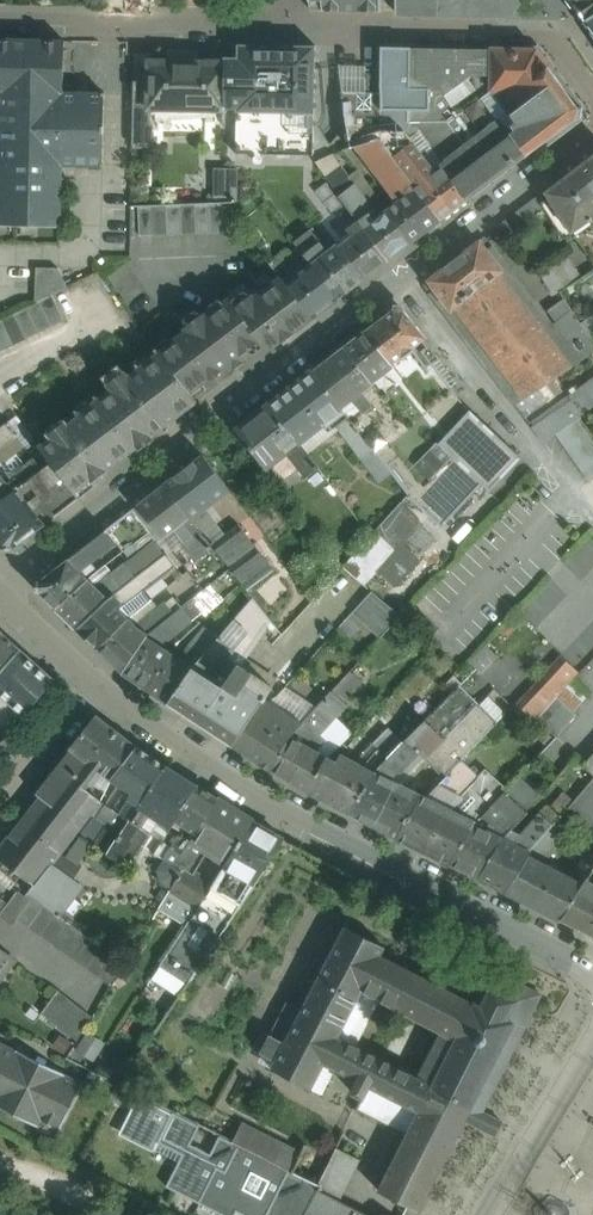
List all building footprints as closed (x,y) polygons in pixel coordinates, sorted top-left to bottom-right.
[(311,10),(381,11),(381,0),(309,0),(311,10)] [(396,11),(415,12),(414,0),(395,0),(396,11)] [(415,12),(508,14),(516,4),(514,0),(414,0),(415,12)] [(584,20),(592,14),(592,0),(571,0),(584,20)] [(584,20),(592,33),(592,14),(584,20)] [(13,39),(0,39),(0,93),(2,93),(10,93),(13,39)] [(13,39),(10,93),(63,93),(63,92),(65,40),(13,39)] [(239,56),(239,87),(238,108),(322,110),(323,45),(252,43),(252,56),(239,56)] [(491,75),(492,49),(410,48),(410,89),(439,89),(443,95),(471,75),(491,75)] [(186,109),(187,49),(167,49),(167,61),(150,60),(149,60),(148,82),(143,82),(143,85),(143,106),(148,106),(148,109),(150,109),(150,108),(151,108),(186,109)] [(187,49),(186,109),(223,110),(225,110),(225,108),(230,108),(231,87),(231,84),(226,84),(226,62),(224,62),(199,62),(198,49),(187,49)] [(509,112),(556,78),(535,50),(492,49),(491,75),(491,89),(492,89),(509,112)] [(151,53),(135,53),(134,85),(143,85),(143,82),(148,82),(149,60),(150,60),(151,53)] [(239,56),(224,56),(224,62),(226,62),(226,84),(231,84),(231,87),(239,87),(239,56)] [(380,69),(365,69),(365,92),(365,93),(381,93),(380,69)] [(471,75),(443,95),(439,89),(410,89),(409,97),(409,127),(419,127),(444,162),(446,161),(445,160),(500,118),(508,129),(516,123),(509,112),(492,89),(491,89),(491,75),(471,75)] [(556,78),(509,112),(516,123),(536,147),(576,117),(578,108),(556,78)] [(143,85),(134,85),(133,145),(135,145),(135,141),(147,141),(152,137),(153,137),(153,125),(151,122),(151,108),(150,108),(150,109),(148,109),(148,106),(143,106),(143,85)] [(365,93),(365,92),(341,91),(341,93),(350,148),(357,146),(361,145),(360,145),(379,139),(380,139),(381,129),(381,126),(381,97),(382,97),(382,94),(381,93),(365,93)] [(2,93),(2,105),(0,180),(0,224),(60,226),(61,165),(103,166),(105,93),(63,92),(63,93),(10,93),(2,93)] [(382,97),(381,97),(381,126),(409,127),(409,97),(382,97)] [(536,147),(516,123),(508,129),(500,118),(445,160),(446,161),(444,162),(440,165),(443,169),(467,200),(536,147)] [(444,162),(419,127),(409,127),(381,126),(381,129),(404,130),(437,174),(443,169),(440,165),(444,162)] [(437,174),(404,130),(381,129),(380,139),(379,139),(388,151),(396,161),(395,161),(440,220),(467,200),(443,169),(437,174)] [(379,139),(360,145),(361,145),(357,146),(371,164),(388,151),(379,139)] [(358,169),(373,189),(384,181),(371,164),(357,146),(350,148),(343,150),(358,169)] [(396,161),(388,151),(371,164),(384,181),(396,197),(402,193),(405,197),(388,209),(412,242),(440,220),(395,161),(396,161)] [(545,192),(571,231),(592,216),(592,156),(545,192)] [(239,195),(239,167),(216,167),(216,195),(239,195)] [(347,177),(340,168),(326,179),(339,196),(353,185),(347,177)] [(364,198),(373,189),(358,169),(347,177),(353,185),(364,198)] [(326,179),(312,189),(324,207),(339,196),(326,179)] [(388,209),(377,217),(374,213),(364,198),(353,185),(339,196),(363,228),(388,260),(412,242),(388,209)] [(363,228),(339,196),(324,207),(347,235),(350,232),(353,236),(339,246),(364,279),(388,260),(363,228)] [(541,196),(496,230),(502,239),(547,204),(541,196)] [(223,203),(138,206),(139,235),(224,232),(223,203)] [(571,231),(592,262),(592,216),(571,231)] [(338,244),(327,253),(309,230),(294,242),(311,265),(337,299),(364,279),(339,246),(338,244)] [(553,325),(486,238),(424,286),(515,405),(581,361),(553,325)] [(301,273),(285,252),(270,262),(313,318),(337,299),(311,265),(301,273)] [(564,255),(540,272),(555,295),(580,278),(564,255)] [(257,297),(288,338),(293,334),(293,333),(313,318),(270,262),(269,263),(281,279),(257,297)] [(59,267),(36,267),(35,302),(68,286),(59,267)] [(65,321),(52,295),(39,302),(52,328),(65,321)] [(232,342),(241,354),(249,348),(258,341),(266,351),(268,352),(282,341),(283,342),(288,338),(257,297),(254,299),(251,295),(236,306),(230,299),(219,308),(206,317),(227,345),(232,342)] [(563,299),(548,310),(557,321),(553,325),(581,361),(592,353),(592,343),(563,299)] [(39,302),(26,308),(39,334),(52,328),(39,302)] [(39,334),(26,308),(14,314),(27,340),(39,334)] [(404,311),(393,309),(366,329),(393,364),(403,357),(407,363),(418,355),(414,349),(427,339),(404,311)] [(188,331),(220,372),(228,366),(231,371),(245,360),(241,354),(232,342),(227,345),(206,317),(203,313),(185,327),(188,331)] [(27,340),(14,314),(1,320),(14,346),(27,340)] [(0,321),(0,349),(1,352),(14,346),(1,320),(0,321)] [(366,329),(312,371),(342,409),(342,410),(347,417),(348,416),(352,422),(383,399),(376,390),(385,383),(379,376),(392,365),(393,364),(366,329)] [(220,372),(188,331),(160,353),(196,401),(197,401),(190,393),(210,378),(211,379),(212,378),(215,379),(220,375),(220,372)] [(128,376),(166,425),(196,401),(160,353),(154,346),(133,362),(138,368),(128,376)] [(418,355),(407,363),(403,357),(393,364),(392,365),(426,409),(446,392),(418,355)] [(426,409),(392,365),(379,376),(385,383),(376,390),(383,399),(419,446),(441,429),(426,409)] [(166,425),(128,376),(123,370),(106,383),(111,389),(99,399),(136,448),(166,425)] [(312,371),(269,404),(298,442),(299,442),(342,410),(342,409),(312,371)] [(446,392),(426,409),(441,429),(450,441),(486,410),(461,380),(446,392)] [(570,396),(572,398),(532,426),(544,442),(556,434),(577,419),(592,408),(592,380),(570,396)] [(73,422),(108,469),(136,448),(99,399),(79,415),(80,416),(73,422)] [(419,446),(383,399),(352,422),(373,449),(387,467),(389,470),(419,446)] [(298,442),(269,404),(236,429),(266,467),(275,460),(287,451),(306,477),(319,468),(299,442),(298,442)] [(486,410),(450,441),(453,445),(454,446),(376,531),(397,551),(402,545),(419,525),(422,522),(419,519),(469,467),(464,461),(500,429),(486,410)] [(2,448),(9,459),(16,453),(34,439),(17,415),(7,422),(18,436),(2,448)] [(352,422),(348,416),(347,417),(337,425),(362,457),(373,449),(352,422)] [(577,419),(556,434),(589,481),(592,478),(592,441),(577,419)] [(2,448),(18,436),(7,422),(0,427),(0,449),(2,448)] [(108,469),(73,422),(40,446),(52,461),(63,477),(74,492),(90,480),(92,482),(108,470),(108,469)] [(441,429),(419,446),(434,466),(453,445),(450,441),(441,429)] [(407,494),(434,466),(419,446),(389,470),(407,494)] [(373,449),(362,457),(361,458),(376,476),(387,467),(373,449)] [(295,487),(306,477),(287,451),(275,460),(295,487)] [(5,462),(0,464),(0,475),(4,480),(25,464),(16,453),(9,459),(5,462)] [(203,455),(165,484),(191,518),(229,489),(203,455)] [(0,475),(0,502),(18,488),(28,480),(34,476),(33,476),(34,475),(28,468),(32,465),(29,461),(25,464),(4,480),(0,475)] [(34,475),(33,476),(34,476),(28,480),(39,495),(41,493),(63,477),(52,461),(34,475)] [(63,477),(41,493),(42,495),(57,514),(78,498),(74,492),(63,477)] [(191,518),(165,484),(138,505),(163,538),(174,528),(199,561),(205,557),(201,552),(211,545),(201,533),(202,532),(191,518)] [(18,488),(0,502),(0,544),(3,548),(12,548),(57,514),(42,495),(30,504),(18,488)] [(133,509),(107,529),(117,541),(125,550),(150,532),(133,509)] [(230,511),(216,522),(225,534),(238,524),(230,511)] [(273,568),(238,524),(225,534),(216,522),(202,532),(201,533),(211,545),(212,544),(250,594),(254,590),(251,586),(273,568)] [(454,557),(419,525),(402,545),(437,576),(454,557)] [(107,529),(38,582),(37,590),(56,609),(88,579),(84,575),(88,572),(84,566),(117,541),(107,529)] [(166,553),(142,571),(152,584),(176,566),(166,553)] [(312,553),(299,564),(312,581),(326,570),(312,553)] [(131,561),(116,573),(126,585),(141,574),(140,573),(131,561)] [(108,599),(76,629),(97,649),(127,618),(117,608),(121,605),(123,606),(152,584),(142,571),(140,573),(141,574),(126,585),(108,599)] [(97,588),(88,579),(56,609),(76,629),(108,599),(126,585),(116,573),(97,588)] [(401,615),(372,591),(353,612),(380,638),(401,615)] [(254,598),(225,630),(229,634),(223,641),(230,648),(215,665),(206,676),(224,688),(227,683),(229,685),(245,674),(249,670),(240,665),(271,620),(254,598)] [(439,628),(413,604),(403,614),(430,639),(439,628)] [(170,616),(162,606),(158,609),(166,619),(169,617),(170,616)] [(170,616),(169,617),(180,631),(197,617),(192,612),(188,616),(181,608),(170,616)] [(127,618),(97,649),(122,672),(146,636),(167,620),(166,619),(158,609),(136,627),(127,618)] [(146,636),(122,672),(145,687),(169,652),(159,645),(163,639),(172,637),(180,631),(169,617),(166,619),(167,620),(146,636)] [(206,627),(195,640),(208,650),(219,638),(206,627)] [(19,651),(21,649),(0,629),(0,672),(19,651)] [(208,650),(203,655),(215,665),(230,648),(223,641),(229,634),(225,630),(219,638),(208,650)] [(181,659),(169,652),(145,687),(169,703),(193,667),(203,655),(208,650),(195,640),(189,647),(181,659)] [(27,655),(25,656),(19,651),(0,672),(0,723),(12,732),(55,679),(27,655)] [(203,655),(193,667),(169,703),(200,723),(224,688),(206,676),(215,665),(203,655)] [(560,655),(512,708),(530,726),(579,672),(560,655)] [(266,680),(249,670),(245,674),(229,685),(245,695),(248,690),(255,695),(262,700),(263,699),(273,685),(266,680)] [(349,672),(323,700),(335,708),(360,682),(349,672)] [(229,685),(227,683),(224,688),(200,723),(225,740),(232,745),(262,700),(255,695),(248,690),(245,695),(229,685)] [(459,685),(406,739),(419,752),(424,757),(478,704),(459,685)] [(282,690),(277,695),(266,701),(263,699),(262,700),(232,745),(271,770),(290,735),(304,720),(307,716),(316,706),(283,690),(282,690)] [(577,714),(557,696),(538,717),(558,735),(577,714)] [(335,708),(323,700),(316,706),(307,716),(314,721),(342,742),(355,724),(335,708)] [(478,704),(424,757),(445,777),(461,761),(497,723),(478,704)] [(96,715),(35,792),(39,796),(19,821),(60,854),(61,853),(76,834),(101,801),(83,788),(87,783),(93,787),(103,773),(110,779),(136,746),(96,715)] [(314,721),(307,716),(304,720),(310,725),(314,721)] [(404,741),(389,727),(374,742),(378,747),(388,757),(404,741)] [(332,759),(290,735),(271,770),(311,793),(312,793),(332,759)] [(374,772),(348,813),(373,825),(399,784),(384,776),(391,769),(394,771),(401,770),(419,752),(406,739),(404,741),(388,757),(374,772)] [(126,790),(113,809),(105,804),(95,818),(108,826),(95,847),(108,855),(166,766),(136,746),(110,779),(126,790)] [(363,766),(336,751),(332,759),(312,793),(311,793),(348,813),(374,772),(388,757),(378,747),(363,766)] [(584,765),(592,774),(592,755),(584,765)] [(478,777),(461,761),(445,777),(426,797),(423,796),(396,837),(422,850),(447,808),(477,823),(506,791),(483,771),(478,777)] [(166,766),(108,855),(129,868),(152,833),(141,826),(150,813),(171,827),(176,819),(197,786),(166,766)] [(477,823),(476,824),(502,837),(542,794),(521,775),(506,791),(477,823)] [(568,808),(592,828),(592,779),(568,808)] [(399,784),(373,825),(396,837),(423,796),(399,784)] [(217,799),(197,786),(176,819),(188,827),(182,837),(179,835),(164,859),(182,871),(185,865),(178,861),(217,799)] [(253,821),(218,798),(218,799),(217,799),(178,861),(185,865),(186,865),(193,870),(207,850),(227,863),(252,821),(253,821)] [(101,801),(76,834),(95,847),(108,826),(95,818),(105,804),(101,801)] [(560,816),(546,803),(539,812),(554,824),(559,818),(560,816)] [(477,823),(447,808),(422,850),(451,864),(476,824),(477,823)] [(539,812),(523,830),(523,839),(520,846),(530,851),(545,834),(554,824),(539,812)] [(554,824),(545,834),(552,840),(566,825),(559,818),(554,824)] [(19,821),(0,846),(0,859),(34,884),(36,886),(51,866),(60,854),(19,821)] [(283,838),(252,821),(227,863),(214,882),(212,884),(240,902),(283,838)] [(476,824),(451,864),(478,878),(502,837),(476,824)] [(545,834),(530,851),(528,855),(536,859),(552,840),(545,834)] [(520,846),(502,837),(478,878),(505,892),(528,855),(530,851),(520,846)] [(585,857),(592,863),(592,847),(585,857)] [(83,866),(61,853),(60,854),(51,866),(73,881),(83,866)] [(536,859),(528,855),(505,892),(560,920),(584,884),(572,878),(536,859)] [(585,857),(572,878),(584,884),(587,880),(592,870),(592,863),(585,857)] [(182,871),(164,859),(157,870),(161,882),(171,888),(182,871)] [(214,882),(193,870),(186,865),(185,865),(182,871),(171,888),(169,892),(196,910),(212,884),(214,882)] [(73,881),(51,866),(36,886),(29,894),(33,897),(60,916),(82,888),(73,881)] [(587,880),(584,884),(560,920),(586,933),(592,923),(592,883),(587,880)] [(18,890),(8,903),(8,904),(0,914),(0,916),(12,925),(17,919),(33,897),(29,894),(36,886),(34,884),(25,896),(18,890)] [(212,884),(196,910),(186,925),(162,961),(163,962),(189,979),(240,902),(212,884)] [(196,910),(169,892),(159,908),(186,925),(196,910)] [(0,897),(0,914),(8,904),(8,903),(0,897)] [(60,916),(33,897),(17,919),(109,985),(125,963),(60,916)] [(433,916),(419,908),(411,923),(416,932),(426,931),(433,916)] [(418,1078),(337,1035),(361,990),(442,1032),(461,997),(380,954),(384,946),(345,926),(337,939),(338,940),(301,1009),(289,1002),(262,1053),(276,1060),(272,1068),(321,1094),(334,1068),(358,1080),(352,1092),(363,1097),(369,1086),(370,1086),(359,1108),(377,1116),(380,1110),(411,1126),(379,1188),(418,1209),(470,1106),(418,1078)] [(0,949),(0,978),(14,960),(0,949)] [(179,996),(189,979),(163,962),(152,978),(179,996)] [(543,996),(480,963),(462,997),(461,997),(442,1032),(418,1078),(470,1106),(482,1112),(543,996)] [(92,1016),(58,990),(42,1013),(78,1041),(92,1016)] [(86,1031),(75,1049),(94,1061),(105,1043),(86,1031)] [(17,1049),(16,1050),(0,1042),(0,1107),(39,1126),(42,1121),(60,1130),(83,1083),(82,1082),(65,1074),(17,1049)] [(156,1146),(158,1142),(173,1112),(139,1096),(122,1128),(156,1146)] [(219,1205),(247,1149),(232,1142),(219,1136),(210,1154),(190,1144),(200,1126),(173,1112),(158,1142),(182,1155),(166,1186),(201,1204),(204,1198),(219,1205)] [(301,1153),(242,1123),(232,1142),(247,1149),(290,1171),(291,1171),(301,1153)] [(360,1160),(336,1148),(317,1185),(320,1186),(317,1191),(337,1201),(339,1201),(360,1160)] [(219,1205),(216,1212),(220,1214),(223,1214),(235,1214),(241,1204),(249,1208),(245,1214),(268,1214),(290,1171),(247,1149),(219,1205)] [(290,1171),(268,1214),(304,1214),(317,1191),(320,1186),(291,1171),(290,1171)] [(317,1191),(304,1214),(329,1214),(337,1201),(317,1191)] [(339,1201),(337,1201),(329,1214),(366,1214),(339,1201)]
